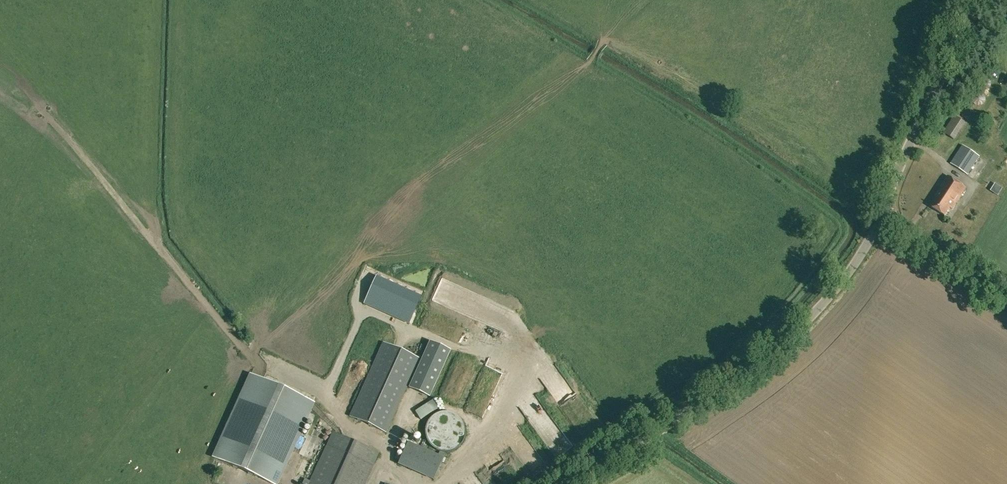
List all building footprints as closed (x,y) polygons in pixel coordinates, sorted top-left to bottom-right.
[(983,89),(988,89),(991,86),(991,82),(988,78),(984,78),(980,81),(980,84),(980,86),(983,89)] [(943,132),(953,139),(964,122),(954,115),(943,132)] [(951,163),(968,174),(980,156),(962,145),(951,163)] [(931,206),(945,215),(950,207),(953,209),(966,188),(948,176),(934,197),(937,198),(931,206)] [(997,196),(1002,188),(995,184),(990,191),(997,196)] [(461,339),(440,329),(413,388),(435,397),(461,339)] [(349,416),(386,433),(420,358),(383,341),(349,416)] [(214,457),(249,473),(264,438),(287,448),(286,450),(291,453),(316,396),(254,368),(214,457)] [(426,429),(426,431),(426,433),(426,435),(426,436),(427,438),(427,439),(428,441),(429,442),(430,444),(431,445),(432,446),(434,447),(435,448),(437,449),(438,450),(440,450),(442,451),(443,451),(445,451),(447,451),(448,451),(450,451),(452,450),(453,450),(455,449),(456,448),(458,447),(459,446),(460,445),(461,443),(462,442),(463,440),(464,439),(464,437),(465,435),(465,434),(465,432),(465,430),(465,429),(465,427),(464,425),(464,424),(463,422),(462,420),(461,419),(460,418),(459,417),(457,415),(456,414),(454,414),(453,413),(451,412),(449,412),(448,412),(446,411),(444,411),(442,412),(441,412),(439,413),(437,413),(436,414),(434,415),(433,416),(432,417),(430,418),(429,420),(428,421),(428,423),(427,424),(426,426),(426,428),(426,429)] [(374,466),(380,453),(332,430),(326,444),(309,480),(306,478),(303,483),(304,483),(365,483),(374,466)] [(299,453),(310,458),(319,440),(307,434),(299,453)] [(398,464),(434,480),(444,457),(408,441),(398,464)]
